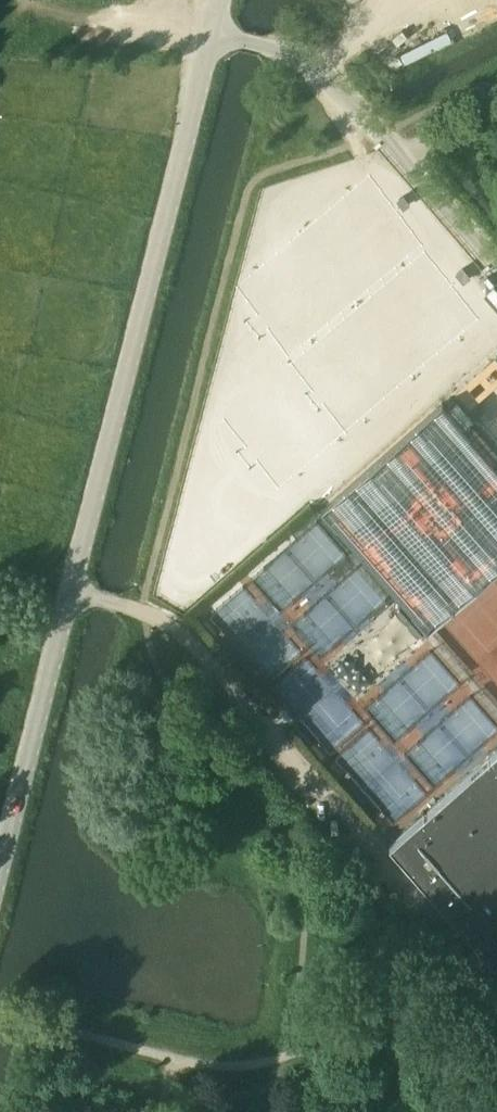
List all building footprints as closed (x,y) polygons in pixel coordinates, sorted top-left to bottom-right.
[(473,407),(496,407),(496,344),(472,344),(473,407)] [(419,616),(496,547),(496,466),(436,397),(318,501),(419,616)] [(388,845),(496,969),(496,748),(388,845)]
